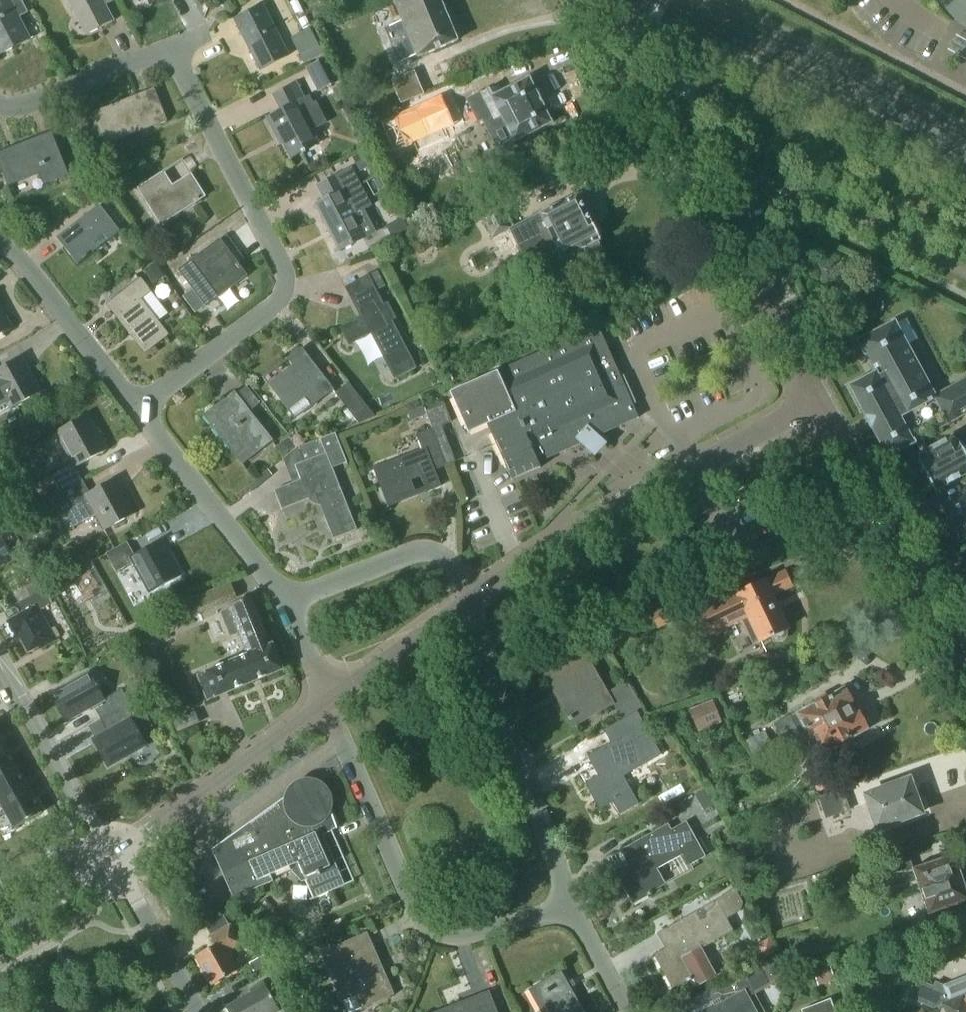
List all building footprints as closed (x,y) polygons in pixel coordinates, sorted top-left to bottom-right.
[(28,11),(22,0),(14,0),(11,2),(10,0),(0,0),(0,53),(30,38),(19,16),(28,11)] [(114,21),(103,0),(66,0),(85,36),(114,21)] [(400,62),(405,74),(391,80),(401,103),(424,93),(409,57),(417,54),(418,57),(458,40),(441,0),(394,0),(402,20),(385,27),(400,62)] [(261,69),(289,55),(263,4),(234,19),(261,69)] [(305,45),(298,48),(305,62),(323,53),(316,39),(310,28),(299,33),(305,45)] [(306,67),(318,90),(338,80),(326,57),(306,67)] [(513,143),(553,122),(530,78),(494,96),(490,89),(467,100),(478,122),(483,120),(499,151),(503,149),(504,152),(515,146),(513,143)] [(319,143),(312,130),(327,122),(316,101),(313,102),(309,95),(305,97),(297,83),(274,95),(282,110),(268,117),(277,134),(279,133),(292,157),(319,143)] [(155,89),(137,96),(95,113),(107,142),(166,118),(155,89)] [(467,119),(452,89),(384,123),(384,124),(388,122),(402,151),(399,152),(399,153),(422,142),(422,140),(418,143),(422,131),(436,123),(448,127),(444,129),(446,130),(467,119)] [(7,186),(39,172),(45,185),(68,175),(50,132),(0,152),(0,169),(7,186)] [(353,157),(360,170),(373,163),(365,150),(353,157)] [(367,237),(356,215),(371,207),(351,168),(318,185),(325,200),(316,204),(340,251),(367,237)] [(162,225),(206,195),(192,173),(173,185),(164,170),(137,188),(162,225)] [(600,240),(603,234),(599,226),(592,223),(578,195),(515,226),(504,204),(481,215),(493,239),(511,230),(525,258),(555,243),(563,260),(586,249),(590,256),(602,250),(598,243),(601,241),(600,240)] [(109,239),(120,231),(99,205),(57,238),(78,264),(99,247),(94,241),(104,233),(109,239)] [(406,227),(400,215),(388,220),(394,233),(406,227)] [(206,305),(247,275),(220,239),(179,270),(206,305)] [(385,305),(377,289),(385,285),(378,271),(369,275),(346,287),(352,299),(357,296),(366,314),(340,328),(348,344),(374,331),(399,379),(418,369),(393,322),(397,320),(389,304),(385,305)] [(145,352),(168,334),(140,299),(151,291),(141,279),(113,301),(123,313),(118,317),(145,352)] [(13,328),(0,304),(0,335),(13,328)] [(965,411),(965,379),(935,396),(895,321),(859,340),(876,372),(850,386),(888,457),(917,442),(915,438),(965,411)] [(487,424),(496,444),(493,446),(497,456),(501,454),(512,480),(515,479),(541,467),(537,458),(582,438),(593,449),(600,442),(592,434),(638,413),(598,325),(450,392),(468,433),(487,424)] [(313,406),(334,389),(302,348),(289,358),(294,365),(269,386),(288,410),(305,396),(313,406)] [(9,406),(10,408),(41,391),(23,356),(0,369),(0,411),(9,406)] [(336,391),(359,421),(375,416),(347,382),(336,391)] [(243,465),(274,440),(235,391),(204,416),(243,465)] [(425,403),(447,462),(447,464),(456,461),(442,425),(451,422),(442,397),(425,403)] [(62,491),(83,479),(76,466),(108,449),(88,413),(57,431),(74,462),(53,473),(62,490),(62,491)] [(417,434),(423,449),(375,468),(390,507),(441,486),(435,470),(447,465),(433,428),(417,434)] [(282,508),(309,498),(323,503),(337,537),(355,530),(331,469),(347,463),(336,433),(299,447),(284,459),(293,483),(275,491),(282,508)] [(958,443),(953,435),(918,455),(922,462),(920,463),(936,491),(965,474),(965,439),(958,443)] [(289,437),(276,447),(283,456),(296,446),(289,437)] [(90,493),(83,479),(62,491),(62,490),(54,494),(71,526),(95,513),(105,530),(137,513),(118,478),(90,493)] [(965,538),(965,493),(943,505),(962,541),(965,538)] [(20,539),(7,516),(0,520),(0,568),(15,559),(8,546),(20,539)] [(150,593),(181,576),(162,541),(135,556),(127,542),(107,553),(117,572),(133,563),(150,593)] [(759,641),(769,636),(772,635),(776,638),(782,638),(786,634),(786,629),(787,628),(771,594),(791,585),(784,572),(738,593),(736,589),(695,608),(707,634),(741,618),(748,633),(754,630),(759,641)] [(215,607),(246,592),(240,578),(209,593),(215,607)] [(12,633),(17,635),(18,637),(20,635),(30,652),(39,647),(43,648),(57,640),(41,611),(51,606),(42,590),(19,602),(25,612),(9,621),(10,623),(8,626),(12,633)] [(177,607),(183,621),(207,611),(201,595),(191,599),(192,601),(177,607)] [(270,646),(261,623),(250,598),(228,607),(229,609),(222,612),(231,635),(238,632),(247,654),(198,675),(208,700),(283,669),(273,645),(270,646)] [(652,613),(658,627),(692,612),(686,598),(652,613)] [(622,718),(642,707),(627,681),(608,692),(583,648),(543,671),(574,727),(614,705),(622,718)] [(94,708),(101,720),(130,704),(122,691),(105,700),(90,673),(53,695),(69,723),(94,708)] [(798,713),(805,727),(811,724),(815,728),(856,706),(852,698),(852,694),(849,689),(847,690),(845,688),(828,697),(826,693),(814,700),(816,703),(798,713)] [(689,709),(698,730),(722,721),(713,699),(689,709)] [(136,714),(130,704),(101,720),(108,731),(93,739),(109,768),(147,746),(140,734),(153,726),(144,709),(136,714)] [(860,713),(856,706),(815,728),(811,724),(805,727),(819,753),(837,743),(840,748),(853,741),(850,736),(867,727),(866,724),(866,718),(863,713),(860,713)] [(623,775),(647,762),(630,732),(589,755),(599,773),(585,781),(600,808),(632,790),(623,775)] [(0,749),(0,777),(18,767),(6,745),(0,749)] [(0,777),(0,801),(2,805),(30,789),(18,767),(0,777)] [(813,780),(819,791),(833,783),(828,773),(813,780)] [(877,828),(919,812),(907,778),(865,793),(877,828)] [(323,834),(333,830),(338,828),(328,799),(327,799),(327,797),(323,791),(318,786),(311,784),(304,785),(301,786),(300,789),(300,792),(293,797),(290,793),(211,849),(211,850),(212,850),(233,898),(274,880),(271,874),(289,867),(302,880),(306,878),(314,898),(345,885),(323,834)] [(826,818),(850,810),(843,788),(819,797),(826,818)] [(30,789),(2,805),(15,827),(43,812),(30,789)] [(695,795),(704,810),(714,804),(705,789),(695,795)] [(686,821),(672,828),(670,824),(623,849),(631,863),(616,871),(634,904),(653,894),(651,891),(667,883),(658,867),(683,854),(689,865),(705,856),(686,821)] [(919,888),(961,874),(954,853),(913,867),(909,858),(876,870),(883,891),(916,880),(919,888)] [(961,874),(919,888),(928,914),(965,901),(965,888),(961,874)] [(674,989),(693,978),(698,985),(718,974),(704,948),(735,930),(728,919),(743,910),(745,902),(736,887),(723,895),(724,896),(660,933),(669,948),(655,956),(674,989)] [(212,983),(238,968),(231,955),(234,953),(231,949),(241,943),(231,925),(211,936),(216,945),(197,956),(212,983)] [(394,993),(367,931),(320,951),(347,1011),(351,1011),(394,993)] [(762,957),(776,950),(769,937),(756,945),(762,957)] [(931,947),(937,964),(963,955),(957,937),(931,947)] [(263,954),(249,962),(254,971),(268,964),(263,954)] [(745,972),(755,992),(782,977),(771,958),(745,972)] [(819,984),(836,979),(831,963),(814,968),(819,984)] [(561,970),(528,989),(542,1011),(585,1011),(561,970)] [(750,995),(755,992),(745,972),(717,988),(725,1002),(718,1007),(717,1005),(703,1011),(759,1011),(750,995)] [(943,1003),(946,1011),(965,1011),(965,975),(943,984),(935,981),(933,986),(915,979),(908,997),(933,1007),(943,1003)] [(280,1010),(264,981),(249,989),(251,992),(226,1007),(229,1011),(276,1011),(280,1010)] [(489,991),(433,1011),(497,1011),(489,991)] [(283,1005),(287,1011),(297,1011),(298,1011),(292,1000),(283,1005)]
